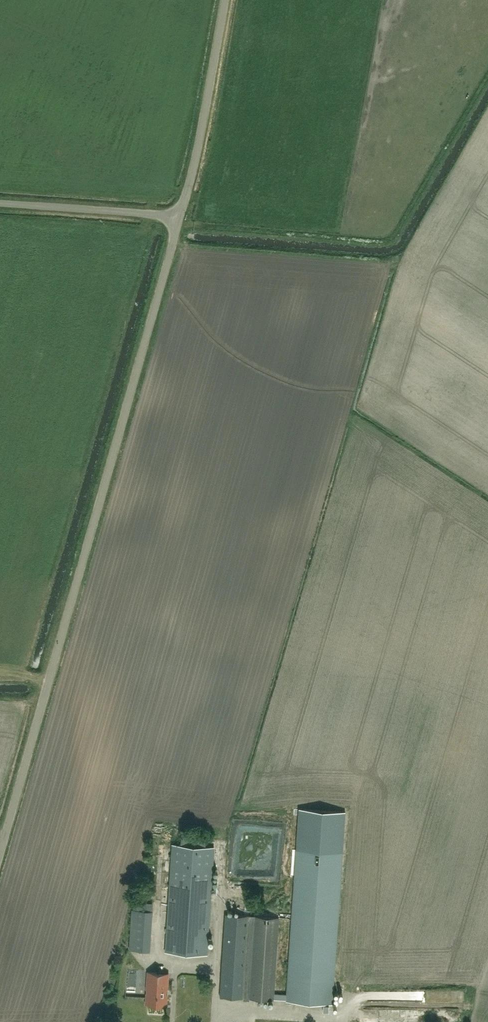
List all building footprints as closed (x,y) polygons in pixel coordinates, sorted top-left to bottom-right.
[(225,914),(220,996),(241,997),(243,997),(273,999),(273,998),(286,999),(286,1000),(332,1003),(342,852),(345,812),(299,809),(296,849),(286,994),(273,993),(278,917),(249,915),(225,914)] [(172,844),(172,845),(165,952),(208,955),(215,846),(172,844)] [(149,951),(152,911),(132,909),(129,949),(149,951)] [(166,1005),(168,980),(168,974),(147,973),(146,1004),(166,1005)] [(382,1021),(394,1021),(394,1011),(383,1011),(382,1021)]
